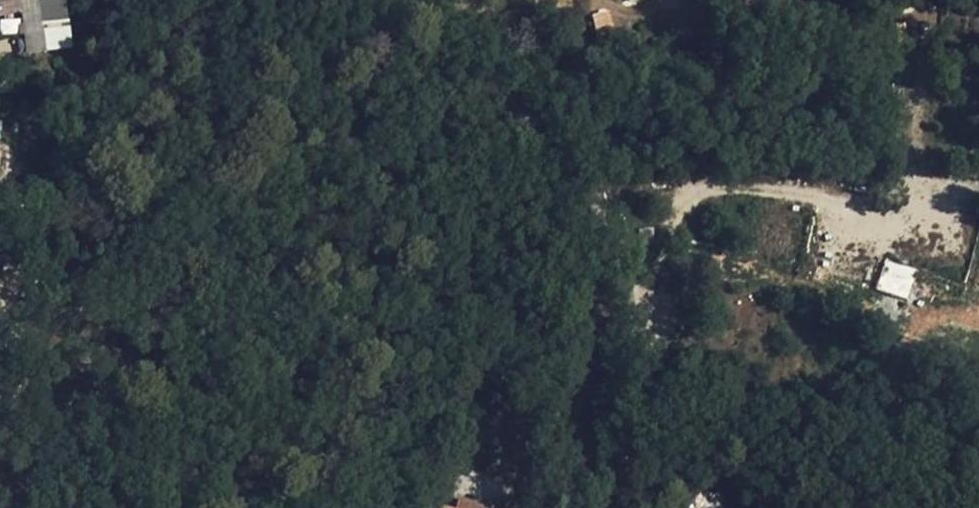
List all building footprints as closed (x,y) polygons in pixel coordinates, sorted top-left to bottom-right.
[(26,53),(73,47),(66,0),(0,0),(0,16),(20,13),(26,53)] [(592,12),(595,29),(611,26),(608,9),(592,12)] [(885,258),(875,289),(907,299),(916,268),(885,258)] [(430,492),(427,507),(453,507),(455,496),(430,492)]
